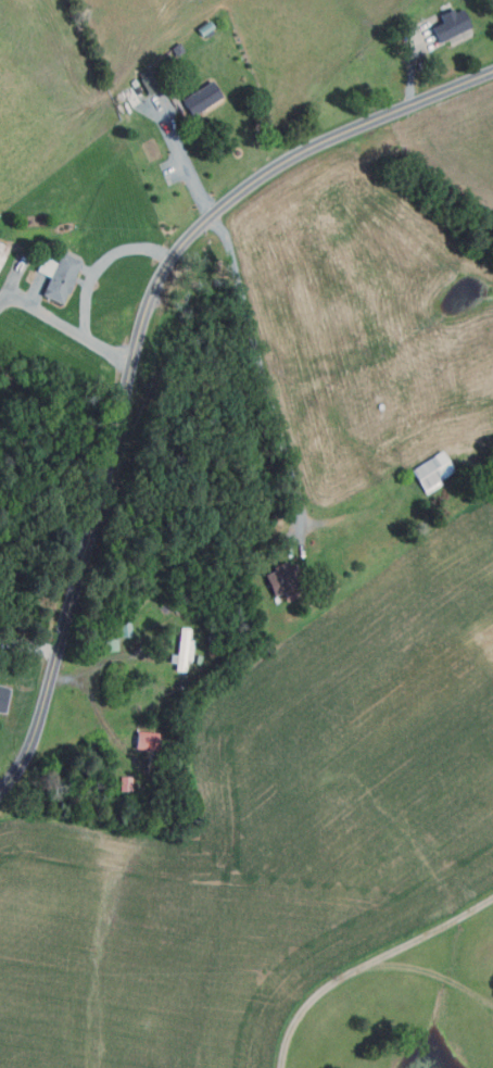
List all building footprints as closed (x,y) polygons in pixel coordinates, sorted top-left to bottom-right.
[(469,26),(439,43),(430,29),(442,22),(439,14),(451,7),(453,11),(459,8),(469,26)] [(151,78),(156,91),(150,95),(144,80),(151,78)] [(191,116),(180,99),(212,79),(223,97),(191,116)] [(9,246),(0,242),(0,265),(9,246)] [(61,303),(41,293),(49,277),(34,269),(40,255),(56,262),(61,252),(80,261),(61,303)] [(424,490),(410,469),(440,449),(454,469),(424,490)] [(281,595),(280,592),(269,595),(263,574),(273,570),(271,565),(283,561),(286,567),(295,565),(301,581),(295,583),(298,591),(281,595)] [(131,636),(121,636),(119,623),(131,621),(131,636)] [(185,670),(174,669),(178,626),(189,627),(185,670)] [(117,649),(106,651),(104,638),(115,637),(117,649)] [(3,714),(0,713),(0,686),(11,689),(3,714)] [(156,751),(136,750),(137,732),(157,733),(156,751)] [(131,777),(131,791),(121,791),(119,777),(131,777)]
